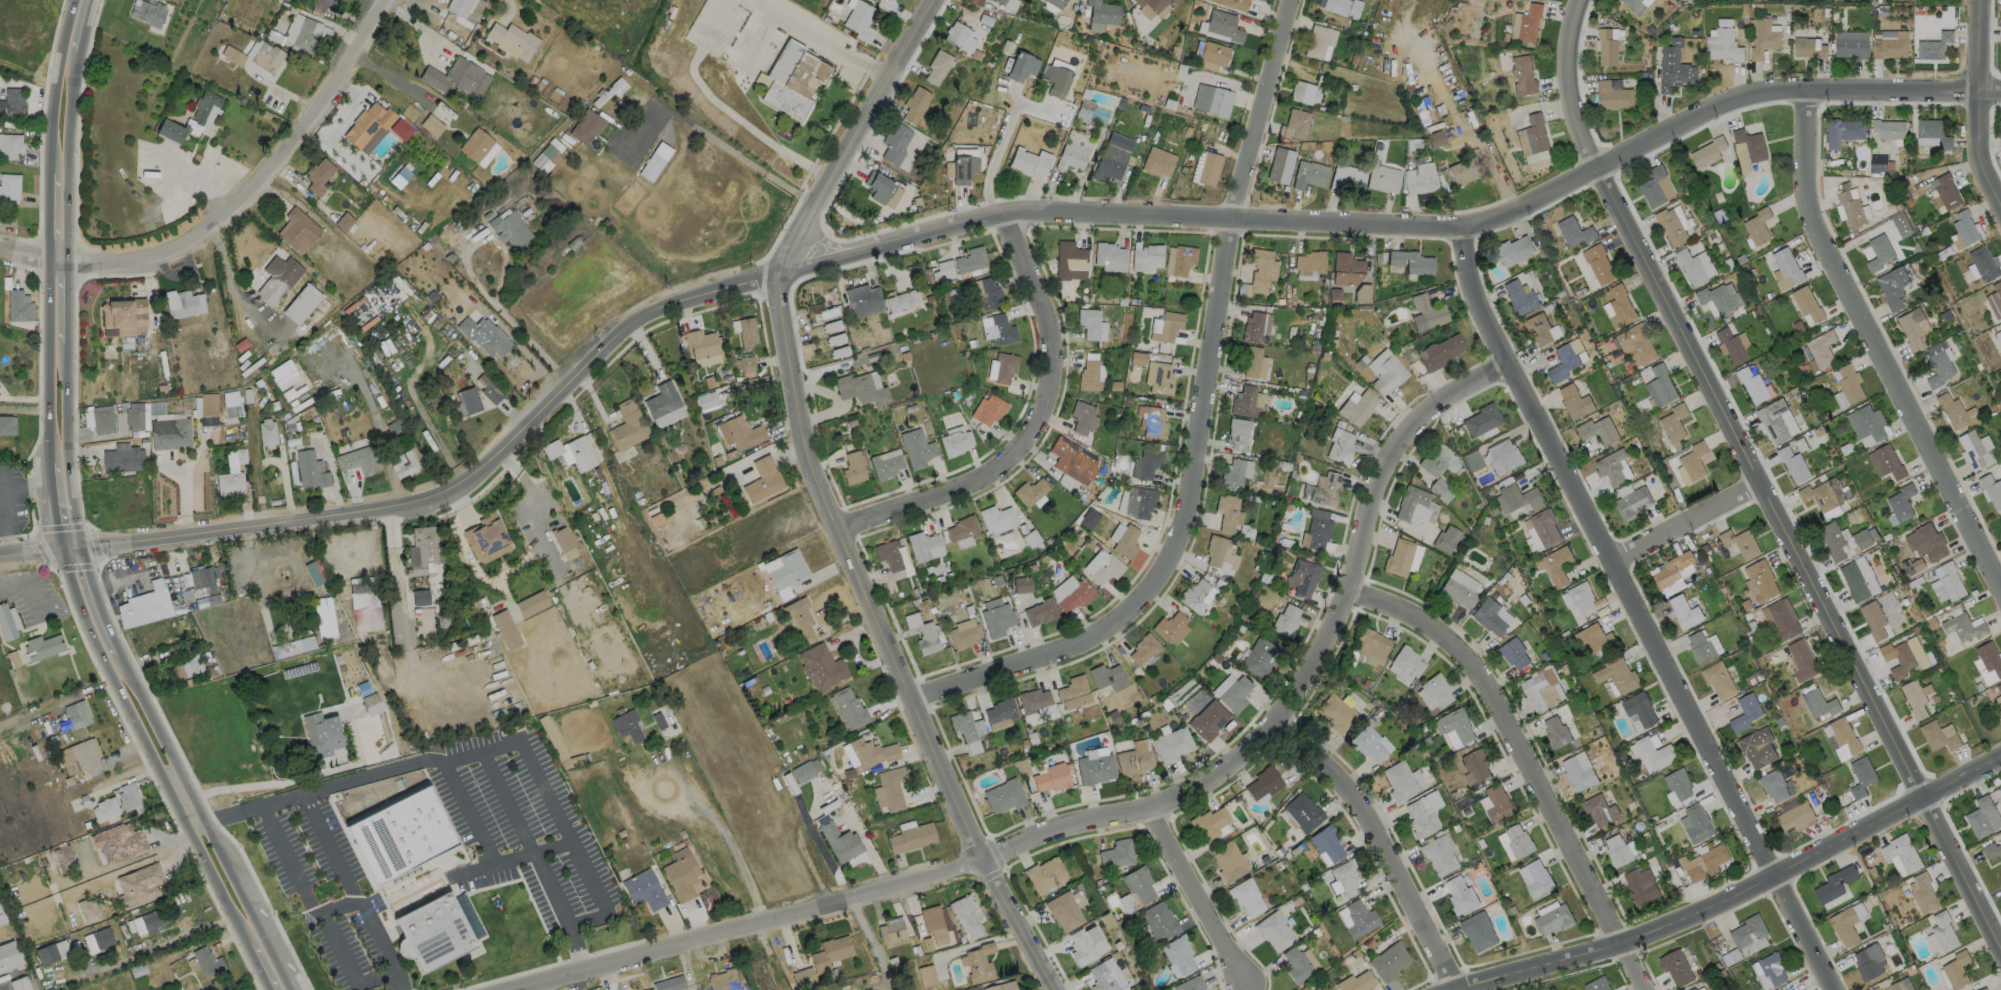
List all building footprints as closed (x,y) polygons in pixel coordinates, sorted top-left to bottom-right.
[(137,5),(139,0),(142,0),(145,1),(145,0),(151,0),(150,3),(154,5),(155,1),(165,5),(164,7),(166,8),(158,28),(147,23),(147,22),(137,18),(128,15),(132,4),(137,5)] [(328,13),(334,0),(313,0),(311,4),(328,13)] [(444,8),(448,0),(474,0),(464,18),(444,8)] [(841,23),(854,0),(862,0),(875,8),(866,24),(874,29),(866,42),(853,34),(855,31),(841,23)] [(1014,11),(1019,0),(988,0),(1014,11)] [(1059,10),(1042,0),(1065,0),(1059,10)] [(1084,5),(1085,0),(1099,0),(1099,2),(1117,5),(1117,6),(1119,6),(1117,25),(1088,21),(1090,5),(1084,5)] [(1139,6),(1132,0),(1168,0),(1155,14),(1143,2),(1139,6)] [(1206,1),(1206,0),(1247,0),(1244,12),(1206,1)] [(1319,7),(1322,0),(1349,0),(1358,0),(1361,1),(1354,20),(1319,7)] [(1637,15),(1620,0),(1641,0),(1640,1),(1645,6),(1637,15)] [(1542,4),(1540,17),(1538,17),(1534,42),(1517,39),(1521,13),(1527,13),(1529,2),(1542,4)] [(1161,19),(1169,11),(1165,6),(1156,14),(1161,19)] [(1243,31),(1239,44),(1203,33),(1210,9),(1235,15),(1232,27),(1243,31)] [(316,35),(309,52),(290,44),(302,15),(315,21),(310,32),(316,35)] [(1781,30),(1781,48),(1763,48),(1763,60),(1750,60),(1750,46),(1754,46),(1754,17),(1770,17),(1770,30),(1781,30)] [(954,19),(969,28),(958,46),(943,37),(947,31),(945,30),(948,25),(950,26),(954,19)] [(493,21),(504,28),(508,22),(524,33),(526,31),(540,40),(525,62),(515,56),(514,58),(494,45),(496,43),(484,35),(493,21)] [(1336,30),(1332,46),(1324,44),(1320,60),(1302,55),(1311,23),(1336,30)] [(1617,39),(1617,65),(1599,65),(1599,39),(1598,39),(1598,27),(1611,27),(1611,39),(1617,39)] [(1733,27),(1733,40),(1735,40),(1735,46),(1743,46),(1743,59),(1732,59),(1732,58),(1706,58),(1706,35),(1715,35),(1715,27),(1733,27)] [(1952,29),(1952,42),(1944,41),(1943,58),(1917,58),(1917,40),(1939,40),(1939,29),(1952,29)] [(1907,39),(1907,57),(1881,56),(1881,58),(1872,58),(1873,44),(1880,45),(1880,30),(1896,30),(1896,39),(1907,39)] [(1867,31),(1867,58),(1857,58),(1857,56),(1834,56),(1834,31),(1867,31)] [(830,66),(821,82),(815,78),(805,97),(810,100),(799,119),(760,96),(771,77),(765,74),(787,36),(803,46),(801,49),(830,66)] [(1682,36),(1682,47),(1679,47),(1679,63),(1690,63),(1690,65),(1696,66),(1696,81),(1681,81),(1681,85),(1672,85),(1672,81),(1671,81),(1671,93),(1659,93),(1659,61),(1660,61),(1661,45),(1670,45),(1670,36),(1682,36)] [(1826,44),(1826,57),(1819,57),(1819,55),(1793,55),(1793,37),(1819,37),(1819,44),(1826,44)] [(249,38),(254,42),(257,39),(262,40),(272,47),(273,45),(285,53),(272,74),(246,58),(240,68),(230,61),(231,60),(220,54),(226,44),(239,52),(249,38)] [(1198,39),(1203,41),(1204,40),(1229,47),(1223,66),(1217,65),(1215,71),(1196,66),(1199,57),(1193,55),(1198,39)] [(952,60),(948,66),(947,66),(935,85),(924,78),(930,67),(927,66),(937,47),(952,56),(951,59),(952,60)] [(1039,59),(1034,73),(1027,71),(1026,74),(1023,73),(1020,81),(1015,79),(1014,80),(1011,78),(1005,76),(1015,48),(1031,55),(1031,56),(1039,59)] [(456,54),(483,70),(469,94),(461,89),(461,90),(447,82),(442,91),(418,78),(426,64),(443,74),(448,67),(449,67),(456,54)] [(1528,54),(1533,79),(1535,79),(1537,92),(1515,96),(1513,83),(1515,82),(1511,57),(1528,54)] [(1048,62),(1056,66),(1056,65),(1072,71),(1061,98),(1046,92),(1050,80),(1042,77),(1048,62)] [(754,81),(766,87),(771,78),(759,72),(754,81)] [(601,94),(606,98),(613,92),(617,96),(628,86),(619,77),(601,94)] [(1609,78),(1610,89),(1632,88),(1633,106),(1598,108),(1596,79),(1609,78)] [(1320,93),(1318,103),(1311,101),(1310,104),(1289,99),(1294,80),(1315,85),(1314,91),(1320,93)] [(1233,92),(1226,117),(1191,107),(1198,82),(1233,92)] [(931,93),(926,102),(927,103),(921,113),(919,113),(913,124),(901,117),(907,106),(902,103),(907,95),(909,96),(916,84),(931,93)] [(22,113),(0,111),(0,100),(4,100),(5,87),(23,88),(22,113)] [(203,89),(221,98),(217,106),(211,103),(201,125),(200,124),(200,125),(194,122),(194,121),(193,120),(194,119),(191,117),(196,106),(193,104),(196,96),(199,97),(203,89)] [(1095,102),(1082,97),(1074,118),(1087,123),(1095,102)] [(1420,125),(1434,122),(1428,99),(1415,103),(1420,125)] [(374,101),(384,110),(387,106),(397,116),(384,130),(379,126),(369,137),(371,138),(360,150),(345,137),(344,138),(341,136),(353,123),(351,122),(363,108),(365,110),(374,101)] [(605,121),(594,136),(592,134),(585,145),(567,133),(585,107),(605,121)] [(1309,113),(1303,138),(1289,135),(1291,127),(1284,125),(1289,107),(1309,113)] [(1548,148),(1531,153),(1523,128),(1530,126),(1526,114),(1540,110),(1543,123),(1541,123),(1548,148)] [(444,126),(434,138),(419,124),(428,112),(444,126)] [(162,117),(182,126),(184,122),(188,123),(178,143),(154,132),(162,117)] [(388,129),(403,142),(413,130),(399,117),(388,129)] [(1865,120),(1865,138),(1839,138),(1839,149),(1827,149),(1827,118),(1839,118),(1839,120),(1865,120)] [(1904,120),(1904,138),(1878,138),(1878,132),(1871,132),(1871,118),(1879,118),(1879,120),(1904,120)] [(1952,136),(1952,148),(1939,148),(1939,137),(1916,137),(1916,119),(1944,119),(1944,136),(1952,136)] [(913,131),(903,146),(904,147),(903,149),(906,151),(904,154),(903,154),(896,166),(880,156),(887,145),(881,141),(886,132),(887,132),(895,120),(913,131)] [(493,141),(475,163),(457,148),(475,126),(493,141)] [(1092,142),(1081,170),(1075,168),(1074,170),(1070,169),(1071,166),(1065,164),(1063,171),(1054,167),(1070,127),(1088,135),(1086,139),(1092,142)] [(1743,127),(1744,134),(1747,133),(1748,135),(1761,132),(1767,158),(1749,162),(1744,141),(1734,143),(1731,130),(1743,127)] [(1430,148),(1446,144),(1442,130),(1426,134),(1430,148)] [(22,134),(21,142),(19,142),(18,152),(16,152),(15,159),(1,158),(2,133),(22,134)] [(1721,157),(1697,169),(1688,153),(1712,141),(1711,139),(1721,134),(1727,146),(1718,151),(1721,157)] [(1129,150),(1118,180),(1105,175),(1102,182),(1091,177),(1105,140),(1129,150)] [(638,175),(652,183),(671,148),(656,141),(638,175)] [(557,151),(549,143),(530,163),(542,175),(553,164),(548,160),(557,151)] [(1176,155),(1168,175),(1160,172),(1159,176),(1139,168),(1150,144),(1176,155)] [(1292,162),(1286,184),(1265,179),(1274,146),(1294,151),(1291,162),(1292,162)] [(1014,148),(1024,152),(1024,151),(1041,157),(1040,158),(1049,162),(1043,176),(1030,171),(1029,176),(1019,172),(1020,171),(1007,165),(1014,148)] [(1222,155),(1215,179),(1214,179),(1212,186),(1195,182),(1204,150),(1222,155)] [(968,154),(968,155),(978,155),(978,171),(971,171),(971,176),(969,175),(968,184),(952,184),(952,176),(952,154),(968,154)] [(1464,183),(1455,186),(1447,166),(1475,154),(1483,173),(1463,181),(1464,183)] [(322,156),(335,167),(321,184),(323,186),(321,188),(324,190),(318,197),(306,187),(310,181),(305,177),(307,174),(304,172),(312,163),(315,165),(322,156)] [(1871,171),(1887,171),(1886,156),(1870,156),(1871,171)] [(382,173),(395,158),(408,167),(392,181),(382,173)] [(1297,159),(1309,162),(1309,161),(1329,166),(1324,187),(1303,181),(1301,190),(1291,187),(1294,177),(1293,177),(1297,159)] [(1674,195),(1650,208),(1637,184),(1652,177),(1648,168),(1660,162),(1666,175),(1664,176),(1674,195)] [(1334,163),(1345,166),(1346,165),(1367,170),(1360,198),(1327,190),(1334,163)] [(1378,164),(1402,170),(1396,193),(1387,191),(1386,192),(1365,187),(1370,166),(1377,167),(1378,164)] [(896,183),(887,197),(887,196),(882,205),(869,197),(872,191),(869,189),(870,186),(868,185),(867,185),(862,182),(870,168),(896,183)] [(1437,189),(1406,194),(1403,175),(1434,169),(1437,189)] [(1962,202),(1945,211),(1933,186),(1939,183),(1935,177),(1947,171),(1951,179),(1950,179),(1962,202)] [(14,199),(0,198),(0,172),(20,174),(19,183),(15,183),(14,199)] [(1848,189),(1851,199),(1858,197),(1866,222),(1849,228),(1841,203),(1839,204),(1835,193),(1848,189)] [(134,201),(136,206),(148,202),(148,198),(134,201)] [(321,229),(309,243),(303,238),(293,250),(277,235),(289,220),(283,215),(293,204),(321,229)] [(1770,237),(1754,246),(1742,222),(1757,214),(1755,211),(1766,205),(1772,216),(1762,221),(1770,237)] [(1672,207),(1676,215),(1688,239),(1672,247),(1661,224),(1658,225),(1653,214),(1665,208),(1666,210),(1672,207)] [(1980,237),(1963,246),(1952,222),(1958,219),(1954,213),(1966,207),(1970,214),(1969,214),(1980,237)] [(512,209),(531,235),(512,248),(505,238),(500,242),(495,234),(499,231),(498,228),(493,232),(486,222),(497,214),(499,218),(512,209)] [(354,220),(344,232),(333,223),(344,211),(354,220)] [(1912,233),(1903,212),(1891,217),(1900,238),(1912,233)] [(1571,213),(1580,230),(1590,224),(1597,236),(1585,243),(1582,238),(1568,246),(1555,222),(1571,213)] [(1883,267),(1870,273),(1864,262),(1875,257),(1867,240),(1882,232),(1895,256),(1881,263),(1883,267)] [(1530,242),(1531,245),(1534,251),(1504,267),(1492,246),(1495,244),(1496,245),(1499,242),(1503,241),(1502,240),(1506,239),(1508,242),(1525,233),(1528,240),(1530,242)] [(1087,248),(1087,278),(1069,277),(1069,280),(1057,279),(1058,240),(1074,240),(1073,245),(1077,245),(1077,248),(1087,248)] [(1126,248),(1125,271),(1103,270),(1103,264),(1095,264),(1096,241),(1106,241),(1106,242),(1114,243),(1114,244),(1118,245),(1118,247),(1126,248)] [(1603,254),(1615,277),(1599,285),(1587,262),(1585,263),(1580,252),(1599,242),(1605,253),(1603,254)] [(981,244),(987,265),(958,273),(954,257),(963,255),(963,256),(965,256),(965,254),(968,254),(966,248),(981,244)] [(1163,244),(1162,267),(1154,266),(1154,271),(1132,270),(1133,248),(1141,248),(1142,246),(1146,246),(1146,244),(1154,245),(1154,244),(1163,244)] [(1175,244),(1197,247),(1195,263),(1192,262),(1191,266),(1187,265),(1185,277),(1171,275),(1171,273),(1165,272),(1168,246),(1175,247),(1175,244)] [(1983,244),(1990,257),(1995,255),(2000,264),(1996,266),(2000,273),(1983,282),(1967,253),(1983,244)] [(1786,245),(1798,268),(1800,268),(1805,277),(1793,283),(1789,274),(1782,277),(1770,253),(1786,245)] [(1685,246),(1690,257),(1704,250),(1711,262),(1702,266),(1708,279),(1692,286),(1686,273),(1686,274),(1681,263),(1679,264),(1677,261),(1673,253),(1685,246)] [(1278,260),(1275,279),(1268,278),(1266,293),(1249,291),(1252,270),(1255,271),(1256,267),(1253,267),(1254,264),(1249,263),(1251,247),(1272,250),(1271,259),(1278,260)] [(1388,249),(1407,250),(1418,250),(1418,254),(1420,254),(1420,256),(1434,256),(1433,274),(1405,272),(1406,258),(1403,257),(1403,265),(1387,264),(1388,249)] [(1325,250),(1324,273),(1315,272),(1315,270),(1294,269),(1295,254),(1304,255),(1304,252),(1308,252),(1308,250),(1316,251),(1316,250),(1325,250)] [(1364,260),(1364,275),(1362,275),(1355,286),(1333,284),(1334,251),(1350,252),(1350,257),(1353,257),(1353,259),(1364,260)] [(274,254),(281,260),(281,259),(283,261),(287,255),(298,264),(292,271),(297,275),(272,306),(255,292),(269,275),(261,269),(274,254)] [(938,270),(932,272),(935,283),(956,276),(950,259),(936,263),(938,270)] [(1903,306),(1890,312),(1885,302),(1886,301),(1875,278),(1901,264),(1910,281),(1900,286),(1904,293),(1898,296),(1903,306)] [(991,276),(994,284),(996,283),(998,287),(999,287),(1004,303),(983,309),(981,301),(985,300),(979,279),(991,276)] [(1516,277),(1524,292),(1532,289),(1540,304),(1517,316),(1506,295),(1507,294),(1502,284),(1516,277)] [(1991,284),(2000,279),(2000,316),(1995,319),(1984,296),(1994,291),(1991,284)] [(321,294),(296,325),(280,311),(306,281),(321,294)] [(866,282),(868,288),(877,285),(884,308),(852,317),(844,289),(866,282)] [(1636,317),(1620,326),(1608,302),(1613,298),(1608,288),(1620,282),(1626,294),(1625,294),(1636,317)] [(1722,283),(1723,285),(1729,282),(1735,293),(1737,291),(1743,303),(1719,315),(1710,299),(1699,304),(1693,292),(1705,286),(1707,290),(1722,283)] [(1806,284),(1818,307),(1819,306),(1825,316),(1813,322),(1808,312),(1802,316),(1790,292),(1806,284)] [(33,301),(33,320),(7,320),(7,288),(21,288),(21,294),(28,294),(28,301),(33,301)] [(908,308),(900,310),(900,309),(889,313),(884,297),(915,288),(920,303),(908,307),(908,308)] [(173,289),(174,292),(189,289),(190,295),(203,292),(203,296),(206,312),(169,319),(164,291),(173,289)] [(1423,291),(1428,307),(1443,302),(1449,319),(1415,331),(1410,315),(1419,312),(1419,311),(1418,311),(1417,308),(1414,309),(1409,296),(1423,291)] [(145,297),(145,325),(141,325),(133,325),(133,335),(116,336),(116,326),(112,326),(112,327),(102,327),(102,310),(99,307),(104,301),(107,304),(107,300),(123,299),(123,298),(141,297),(145,297)] [(837,313),(820,318),(818,310),(834,305),(837,313)] [(1919,306),(1931,330),(1918,336),(1923,346),(1911,352),(1906,342),(1907,342),(1895,317),(1898,316),(1898,317),(1919,306)] [(1100,309),(1098,340),(1084,339),(1085,327),(1083,327),(1083,324),(1077,324),(1078,308),(1100,309)] [(1184,313),(1182,329),(1177,328),(1176,332),(1174,331),(1172,342),(1158,340),(1160,332),(1150,331),(1152,317),(1158,317),(1158,315),(1162,316),(1163,310),(1184,313)] [(1264,312),(1260,334),(1264,334),(1262,342),(1241,339),(1242,330),(1243,330),(1244,322),(1245,322),(1246,316),(1249,317),(1250,310),(1264,312)] [(1546,328),(1552,340),(1538,347),(1534,338),(1532,339),(1530,336),(1529,337),(1526,330),(1525,330),(1520,321),(1541,311),(1549,327),(1546,328)] [(1004,312),(1007,323),(1009,323),(1009,326),(1015,325),(1018,340),(997,345),(990,315),(1004,312)] [(487,332),(494,324),(513,343),(499,357),(494,352),(489,356),(478,345),(476,347),(455,326),(466,315),(476,325),(478,323),(487,332)] [(751,347),(742,348),(736,319),(752,316),(757,342),(750,343),(751,347)] [(841,327),(824,332),(822,323),(838,318),(841,327)] [(1645,334),(1656,357),(1640,365),(1640,364),(1635,366),(1627,351),(1623,353),(1614,335),(1629,328),(1628,327),(1640,321),(1646,333),(1645,334)] [(1726,326),(1731,336),(1737,333),(1749,357),(1732,365),(1721,343),(1719,343),(1713,332),(1726,326)] [(700,328),(701,334),(714,331),(719,352),(693,358),(690,347),(686,348),(683,332),(700,328)] [(1835,361),(1818,370),(1804,342),(1831,328),(1837,339),(1826,345),(1835,361)] [(1993,332),(2000,349),(2000,328),(1993,332)] [(845,340),(828,345),(826,336),(842,331),(845,340)] [(1458,331),(1466,347),(1451,354),(1454,359),(1426,373),(1420,359),(1427,356),(1422,347),(1426,346),(1426,344),(1431,342),(1433,342),(1435,341),(1435,342),(1458,331)] [(1568,375),(1552,384),(1545,370),(1560,362),(1553,349),(1559,346),(1561,344),(1577,337),(1583,349),(1575,353),(1581,363),(1575,366),(1573,368),(1570,368),(1565,371),(1568,375)] [(1942,383),(1931,390),(1925,379),(1936,373),(1927,357),(1928,356),(1924,350),(1944,340),(1954,357),(1949,360),(1956,372),(1941,380),(1942,383)] [(849,352),(832,358),(829,349),(846,344),(849,352)] [(1266,356),(1263,379),(1243,376),(1244,364),(1243,364),(1243,360),(1238,359),(1240,344),(1261,347),(1260,355),(1266,356)] [(1019,356),(1017,365),(1016,365),(1014,373),(1012,373),(1012,377),(1009,376),(1008,385),(994,382),(998,361),(995,361),(997,351),(1019,356)] [(1145,365),(1147,353),(1132,352),(1131,363),(1145,365)] [(1407,372),(1381,395),(1370,382),(1379,375),(1384,371),(1378,364),(1390,352),(1407,372)] [(756,371),(754,356),(740,357),(743,373),(756,371)] [(1098,358),(1098,380),(1100,380),(1100,389),(1078,389),(1078,379),(1079,379),(1079,371),(1081,371),(1081,368),(1084,368),(1084,358),(1098,358)] [(268,369),(275,385),(297,376),(290,359),(268,369)] [(1173,385),(1172,395),(1150,391),(1151,384),(1145,383),(1148,360),(1171,363),(1170,372),(1173,372),(1172,377),(1173,377),(1172,385),(1173,385)] [(1677,396),(1655,408),(1643,384),(1654,378),(1649,367),(1661,361),(1667,372),(1665,373),(1677,396)] [(1849,362),(1854,372),(1857,371),(1861,380),(1857,382),(1864,396),(1848,404),(1840,389),(1839,389),(1831,371),(1849,362)] [(1746,365),(1751,376),(1757,373),(1769,396),(1753,405),(1741,382),(1740,383),(1734,371),(1746,365)] [(868,371),(873,388),(885,385),(889,400),(875,404),(873,399),(858,404),(857,400),(856,401),(854,395),(839,399),(833,378),(848,373),(849,377),(868,371)] [(503,395),(493,405),(479,391),(483,387),(474,379),(481,372),(503,395)] [(682,406),(652,420),(642,400),(659,392),(655,385),(669,378),(673,387),(672,387),(682,406)] [(1577,393),(1579,398),(1587,394),(1595,409),(1587,413),(1587,412),(1571,420),(1561,400),(1562,399),(1557,389),(1572,381),(1577,393)] [(1256,385),(1251,416),(1230,413),(1232,397),(1235,397),(1236,391),(1240,392),(1242,383),(1256,385)] [(481,408),(458,417),(453,404),(458,402),(454,392),(472,385),(481,408)] [(1377,398),(1370,407),(1371,408),(1357,427),(1346,418),(1346,419),(1335,411),(1346,397),(1354,403),(1358,398),(1357,397),(1364,388),(1377,398)] [(696,394),(700,409),(718,405),(715,390),(696,394)] [(223,392),(224,417),(241,416),(240,391),(223,392)] [(1833,394),(1840,410),(1848,406),(1841,391),(1833,394)] [(1947,391),(1952,400),(1957,398),(1964,411),(1974,405),(1981,419),(1969,426),(1967,423),(1954,430),(1942,407),(1940,408),(1934,397),(1947,391)] [(200,394),(200,416),(217,416),(216,393),(200,394)] [(1008,404),(1003,412),(1002,411),(998,418),(997,417),(995,421),(992,419),(988,427),(976,419),(987,402),(985,400),(990,393),(1008,404)] [(650,434),(615,451),(605,430),(623,422),(614,404),(631,396),(650,434)] [(1778,413),(1790,436),(1774,445),(1762,422),(1760,422),(1754,410),(1781,396),(1788,408),(1778,413)] [(1096,406),(1093,414),(1098,416),(1093,430),(1087,428),(1085,436),(1072,431),(1076,420),(1074,419),(1075,416),(1070,414),(1075,399),(1096,406)] [(1502,421),(1470,437),(1461,420),(1478,411),(1477,408),(1491,400),(1502,421)] [(1685,435),(1669,444),(1657,419),(1671,412),(1669,407),(1681,401),(1688,413),(1677,419),(1685,435)] [(143,402),(143,430),(128,430),(128,424),(125,424),(125,408),(128,408),(128,402),(142,402),(143,402)] [(1867,403),(1872,412),(1877,409),(1886,424),(1882,426),(1887,436),(1875,442),(1870,433),(1858,439),(1845,415),(1867,403)] [(114,430),(94,433),(90,407),(111,404),(114,430)] [(1166,429),(1165,438),(1144,435),(1145,427),(1140,426),(1141,415),(1137,414),(1138,404),(1164,407),(1163,416),(1166,416),(1166,420),(1167,420),(1166,429)] [(740,413),(746,426),(748,426),(749,429),(759,424),(758,422),(760,421),(767,437),(752,444),(737,451),(732,441),(725,444),(716,424),(740,413)] [(15,434),(0,434),(0,415),(11,415),(11,416),(15,416),(15,434)] [(1607,415),(1619,438),(1603,446),(1596,432),(1581,440),(1574,427),(1590,419),(1592,423),(1607,415)] [(175,448),(152,449),(149,419),(188,417),(190,444),(175,445),(175,448)] [(1251,420),(1250,429),(1247,429),(1244,450),(1230,448),(1231,441),(1228,441),(1229,435),(1228,435),(1229,426),(1228,426),(1229,417),(1251,420)] [(269,418),(269,421),(273,421),(276,443),(260,445),(257,423),(261,422),(260,419),(269,418)] [(406,434),(398,419),(386,425),(394,440),(406,434)] [(210,424),(210,445),(245,443),(244,423),(210,424)] [(919,427),(925,443),(933,440),(938,454),(926,458),(927,460),(924,461),(926,466),(911,470),(899,434),(919,427)] [(1355,435),(1351,444),(1353,445),(1352,447),(1353,448),(1349,456),(1351,457),(1347,465),(1325,456),(1333,439),(1335,440),(1340,428),(1355,435)] [(1993,460),(1973,471),(1968,461),(1969,460),(1957,437),(1973,428),(1978,438),(1987,433),(1993,446),(1987,450),(1993,460)] [(968,430),(973,443),(961,447),(962,452),(954,454),(955,455),(945,458),(939,437),(947,434),(948,436),(968,430)] [(597,463),(577,473),(563,444),(582,434),(597,463)] [(1097,458),(1092,466),(1096,468),(1089,480),(1066,466),(1063,473),(1051,466),(1057,456),(1047,450),(1057,434),(1097,458)] [(1507,437),(1511,444),(1513,443),(1515,447),(1516,446),(1520,454),(1524,461),(1503,472),(1496,458),(1491,460),(1485,448),(1507,437)] [(1706,473),(1689,482),(1677,457),(1692,450),(1689,446),(1702,439),(1708,451),(1697,457),(1706,473)] [(1454,453),(1435,478),(1417,464),(1436,440),(1454,453)] [(138,445),(138,449),(143,448),(144,469),(143,470),(102,471),(102,450),(113,449),(113,442),(128,441),(128,446),(138,445)] [(1888,442),(1899,465),(1901,464),(1906,475),(1895,481),(1890,471),(1878,477),(1865,454),(1888,442)] [(370,444),(378,471),(362,476),(358,464),(339,471),(334,456),(370,444)] [(1787,444),(1793,455),(1799,451),(1811,475),(1795,483),(1783,461),(1782,462),(1776,450),(1787,444)] [(1618,469),(1624,480),(1610,487),(1604,474),(1602,476),(1601,474),(1600,475),(1598,470),(1597,470),(1592,462),(1621,446),(1626,456),(1617,460),(1621,467),(1618,469)] [(313,448),(316,473),(329,471),(331,485),(316,487),(316,485),(300,487),(295,451),(313,448)] [(419,466),(397,478),(390,466),(389,458),(409,448),(419,466)] [(1163,451),(1161,467),(1156,466),(1155,469),(1153,469),(1151,480),(1131,477),(1134,457),(1140,458),(1142,448),(1163,451)] [(866,478),(846,485),(841,470),(846,468),(845,465),(847,464),(844,453),(858,449),(866,478)] [(1463,455),(1469,471),(1483,466),(1477,450),(1463,455)] [(774,467),(775,469),(776,468),(785,486),(750,503),(741,486),(760,477),(758,474),(758,475),(751,461),(768,453),(775,466),(774,467)] [(900,453),(904,467),(896,469),(897,472),(893,473),(894,475),(885,478),(886,479),(877,481),(869,457),(876,455),(877,458),(879,457),(880,459),(900,453)] [(1252,461),(1249,477),(1242,476),(1240,490),(1219,487),(1221,471),(1226,472),(1226,468),(1229,468),(1230,457),(1252,461)] [(1339,485),(1337,493),(1338,493),(1334,507),(1309,500),(1313,485),(1322,488),(1324,482),(1323,481),(1326,470),(1341,474),(1338,484),(1339,485)] [(244,492),(218,495),(215,474),(242,471),(244,492)] [(2000,479),(2000,481),(2000,508),(1996,511),(1984,488),(1982,489),(1977,478),(1989,472),(1994,482),(2000,479)] [(1834,476),(1836,480),(1838,479),(1842,487),(1840,488),(1846,499),(1842,501),(1843,502),(1821,513),(1813,497),(1802,503),(1796,490),(1808,484),(1810,488),(1834,476)] [(1040,477),(1050,488),(1026,508),(1012,492),(1024,481),(1028,485),(1030,483),(1031,485),(1040,477)] [(1445,501),(1453,492),(1437,477),(1429,486),(1445,501)] [(1513,480),(1520,494),(1535,486),(1542,499),(1539,500),(1542,505),(1532,510),(1527,502),(1524,504),(1524,503),(1509,511),(1497,489),(1513,480)] [(1914,515),(1898,523),(1885,498),(1900,491),(1898,488),(1910,481),(1916,492),(1905,498),(1914,515)] [(1431,493),(1426,507),(1417,503),(1409,523),(1394,517),(1399,505),(1398,505),(1400,498),(1406,483),(1431,493)] [(1634,517),(1626,521),(1626,520),(1622,522),(1611,501),(1643,485),(1652,503),(1635,512),(1637,515),(1633,516),(1634,517)] [(1157,490),(1155,499),(1153,508),(1152,507),(1151,511),(1149,511),(1147,519),(1133,517),(1129,516),(1129,513),(1124,512),(1128,486),(1157,490)] [(1239,497),(1232,533),(1218,531),(1221,513),(1214,511),(1218,493),(1239,497)] [(993,505),(995,510),(998,509),(999,511),(1010,506),(1015,520),(987,531),(978,511),(993,505)] [(1101,516),(1090,507),(1079,522),(1089,530),(1101,516)] [(1548,507),(1549,509),(1550,509),(1554,517),(1554,518),(1555,521),(1552,522),(1561,540),(1543,549),(1527,517),(1548,507)] [(492,509),(508,542),(481,556),(474,542),(468,545),(462,531),(476,524),(477,527),(479,526),(476,520),(482,517),(481,514),(492,509)] [(980,535),(971,538),(970,535),(949,542),(945,529),(953,526),(953,523),(957,522),(956,521),(964,518),(964,517),(973,514),(980,535)] [(1333,520),(1329,538),(1328,538),(1327,541),(1324,541),(1323,549),(1308,546),(1310,534),(1307,534),(1311,516),(1333,520)] [(1840,546),(1846,557),(1834,563),(1828,552),(1829,551),(1829,550),(1828,550),(1826,546),(1827,545),(1818,528),(1834,520),(1846,543),(1840,546)] [(1929,521),(1935,533),(1940,531),(1946,543),(1943,544),(1948,554),(1930,563),(1925,554),(1919,557),(1915,549),(1911,551),(1903,536),(1913,531),(1913,529),(1929,521)] [(1138,547),(1130,560),(1111,549),(1127,523),(1139,530),(1133,540),(1135,541),(1134,544),(1138,547)] [(1447,523),(1461,532),(1456,541),(1455,541),(1447,554),(1431,544),(1440,529),(1443,531),(1447,523)] [(436,525),(438,561),(432,562),(432,561),(425,561),(426,574),(405,575),(405,568),(409,568),(407,546),(412,546),(411,527),(436,525)] [(564,525),(574,545),(559,553),(547,531),(554,527),(555,530),(564,525)] [(1748,528),(1760,553),(1744,561),(1734,541),(1723,547),(1717,535),(1729,528),(1733,536),(1748,528)] [(1851,535),(1858,550),(1873,544),(1867,528),(1851,535)] [(1041,540),(1033,529),(1022,537),(1030,548),(1041,540)] [(922,531),(923,535),(926,534),(927,537),(937,533),(941,544),(926,549),(930,559),(915,564),(907,536),(922,531)] [(1230,539),(1228,547),(1224,546),(1218,568),(1206,564),(1208,555),(1205,555),(1206,551),(1205,550),(1208,542),(1207,542),(1209,533),(1230,539)] [(1415,543),(1405,577),(1382,570),(1383,566),(1382,566),(1385,557),(1386,557),(1387,554),(1390,555),(1396,537),(1415,543)] [(894,539),(894,540),(897,539),(899,547),(896,547),(903,569),(890,573),(886,562),(884,563),(883,559),(878,561),(873,546),(894,539)] [(1565,543),(1568,549),(1571,554),(1570,554),(1573,560),(1559,567),(1567,582),(1554,588),(1548,575),(1547,575),(1543,567),(1540,569),(1535,560),(1541,557),(1540,556),(1565,543)] [(809,574),(776,591),(766,573),(781,565),(777,557),(796,548),(809,574)] [(1695,562),(1691,564),(1681,568),(1681,569),(1677,571),(1680,577),(1675,580),(1676,581),(1658,590),(1650,575),(1663,567),(1661,563),(1688,549),(1695,562)] [(1126,566),(1115,579),(1111,575),(1109,577),(1108,576),(1100,585),(1089,576),(1109,552),(1126,566)] [(144,622),(120,628),(116,613),(118,613),(116,604),(126,601),(125,597),(144,592),(151,590),(144,566),(141,559),(144,558),(153,556),(172,614),(144,622)] [(1321,566),(1313,588),(1311,588),(1308,599),(1293,594),(1294,593),(1293,592),(1298,577),(1289,574),(1295,557),(1321,566)] [(1763,558),(1773,579),(1772,580),(1778,593),(1764,600),(1765,601),(1757,605),(1753,596),(1759,592),(1751,577),(1748,579),(1742,568),(1763,558)] [(1871,595),(1854,603),(1848,591),(1850,591),(1838,567),(1854,559),(1871,595)] [(1967,593),(1950,602),(1948,598),(1938,603),(1928,583),(1938,579),(1932,569),(1951,559),(1956,569),(1954,570),(1967,593)] [(202,564),(203,567),(210,565),(216,591),(204,593),(203,586),(192,588),(188,570),(196,569),(195,566),(202,564)] [(1478,593),(1468,609),(1451,598),(1449,602),(1447,600),(1442,598),(1438,595),(1436,594),(1442,585),(1442,583),(1444,581),(1448,575),(1478,593)] [(1032,592),(1030,576),(1013,578),(1015,593),(1032,592)] [(1097,594),(1090,600),(1089,599),(1083,604),(1082,603),(1078,606),(1077,604),(1064,614),(1055,602),(1062,596),(1062,597),(1078,584),(1076,583),(1083,577),(1085,579),(1097,594)] [(1199,577),(1210,586),(1200,600),(1205,604),(1197,614),(1176,598),(1182,591),(1187,585),(1189,586),(1191,582),(1193,584),(1199,577)] [(1591,601),(1595,609),(1581,616),(1576,605),(1573,606),(1565,590),(1585,580),(1590,588),(1589,588),(1593,596),(1592,596),(1594,600),(1591,601)] [(411,591),(413,606),(429,604),(428,589),(411,591)] [(520,617),(549,605),(543,590),(514,602),(520,617)] [(1680,593),(1689,609),(1696,605),(1704,619),(1681,631),(1674,619),(1676,618),(1667,599),(1680,593)] [(1494,612),(1508,624),(1497,637),(1488,629),(1487,630),(1479,623),(1471,617),(1472,616),(1470,614),(1481,602),(1481,601),(1487,594),(1500,606),(1494,612)] [(817,640),(801,647),(781,607),(804,595),(810,606),(806,608),(814,623),(809,625),(817,640)] [(1058,616),(1050,620),(1049,619),(1042,622),(1041,621),(1038,621),(1039,623),(1030,627),(1023,610),(1042,602),(1041,599),(1050,595),(1058,616)] [(336,635),(330,596),(313,599),(320,638),(336,635)] [(1785,596),(1797,619),(1795,619),(1801,631),(1789,637),(1778,643),(1777,642),(1773,644),(1768,634),(1778,629),(1766,605),(1785,596)] [(1887,636),(1874,642),(1869,631),(1870,630),(1859,607),(1875,598),(1887,622),(1881,625),(1887,636)] [(4,641),(0,630),(0,603),(5,601),(18,636),(4,641)] [(1007,602),(1010,610),(1012,609),(1016,623),(1006,626),(1006,628),(1003,629),(1005,634),(990,639),(980,611),(1007,602)] [(1300,609),(1297,617),(1299,618),(1290,638),(1270,628),(1278,612),(1281,614),(1286,603),(1300,609)] [(383,627),(355,632),(350,609),(378,604),(383,627)] [(490,615),(507,650),(521,643),(504,608),(490,615)] [(1176,610),(1187,619),(1183,624),(1188,628),(1174,645),(1168,640),(1167,642),(1150,628),(1160,616),(1165,620),(1167,617),(1168,618),(1176,610)] [(1964,610),(1972,626),(1983,621),(1988,632),(1975,639),(1974,637),(1975,636),(1975,635),(1960,643),(1953,630),(1945,634),(1939,623),(1964,610)] [(940,649),(920,656),(915,641),(920,639),(919,636),(921,636),(917,625),(931,620),(940,649)] [(1596,621),(1603,634),(1610,631),(1615,640),(1582,658),(1570,636),(1587,626),(1596,621)] [(978,623),(982,636),(973,639),(974,641),(971,643),(971,644),(963,647),(963,648),(955,651),(948,630),(956,627),(957,630),(978,623)] [(1391,640),(1385,656),(1369,651),(1368,656),(1351,650),(1360,626),(1374,631),(1373,632),(1382,635),(1381,636),(1391,640)] [(1700,629),(1706,640),(1708,639),(1716,654),(1696,664),(1692,656),(1689,649),(1690,648),(1688,644),(1690,643),(1687,636),(1700,629)] [(1161,648),(1154,654),(1153,652),(1137,666),(1127,655),(1134,649),(1132,647),(1135,645),(1134,644),(1141,638),(1140,637),(1147,631),(1161,648)] [(60,633),(66,648),(29,662),(24,646),(27,645),(25,640),(40,635),(41,639),(60,633)] [(316,647),(312,635),(292,640),(295,652),(316,647)] [(1281,648),(1263,680),(1239,666),(1245,656),(1249,648),(1250,649),(1258,635),(1281,648)] [(1522,651),(1529,661),(1517,670),(1512,663),(1510,665),(1507,661),(1507,662),(1500,652),(1500,653),(1497,648),(1515,635),(1525,649),(1522,651)] [(1802,637),(1813,660),(1815,659),(1821,671),(1797,683),(1791,671),(1797,668),(1786,645),(1802,637)] [(1907,676),(1895,682),(1889,669),(1899,664),(1891,647),(1907,639),(1919,664),(1905,671),(1907,676)] [(823,640),(833,661),(841,657),(850,675),(817,692),(810,679),(808,680),(801,665),(803,664),(797,653),(823,640)] [(1991,640),(2000,659),(2000,676),(1998,678),(1993,669),(1986,672),(1974,649),(1991,640)] [(1404,643),(1409,647),(1409,648),(1410,648),(1409,649),(1417,654),(1416,655),(1420,657),(1418,659),(1425,664),(1417,677),(1402,667),(1401,670),(1390,663),(1402,643),(1403,644),(1404,643)] [(203,669),(177,680),(174,674),(172,675),(170,668),(171,668),(169,661),(195,651),(203,669)] [(1620,654),(1629,671),(1632,669),(1634,672),(1640,684),(1619,695),(1610,677),(1595,684),(1590,673),(1604,666),(1602,663),(1620,654)] [(1720,659),(1737,691),(1719,700),(1710,683),(1707,685),(1699,670),(1720,659)] [(1101,663),(1103,668),(1106,667),(1107,668),(1117,664),(1123,676),(1124,675),(1128,684),(1112,692),(1108,683),(1096,689),(1087,670),(1101,663)] [(1453,698),(1440,708),(1438,704),(1430,710),(1416,692),(1421,688),(1419,685),(1437,671),(1443,679),(1442,679),(1448,686),(1447,686),(1450,689),(1447,691),(1453,698)] [(1537,689),(1546,707),(1535,712),(1530,702),(1529,703),(1525,695),(1524,695),(1518,683),(1541,671),(1547,683),(1537,689)] [(1091,701),(1064,710),(1062,702),(1060,703),(1055,689),(1067,686),(1066,684),(1069,683),(1067,678),(1083,673),(1091,701)] [(347,678),(359,674),(364,682),(352,688),(347,678)] [(1241,674),(1252,685),(1246,692),(1246,693),(1242,697),(1247,702),(1234,715),(1230,711),(1231,711),(1217,697),(1234,679),(1236,680),(1241,674)] [(1920,688),(1924,695),(1928,701),(1922,704),(1928,715),(1915,722),(1909,710),(1911,709),(1899,686),(1916,678),(1921,687),(1920,688)] [(848,685),(854,697),(856,696),(861,707),(864,706),(871,720),(849,730),(831,693),(848,685)] [(1190,696),(1183,686),(1174,692),(1181,702),(1190,696)] [(1817,687),(1825,702),(1835,697),(1841,710),(1830,715),(1828,711),(1812,719),(1809,712),(1808,712),(1800,695),(1817,687)] [(1034,689),(1035,691),(1039,690),(1040,692),(1048,690),(1052,703),(1032,710),(1033,712),(1024,715),(1017,694),(1026,691),(1027,692),(1034,689)] [(1652,712),(1657,721),(1643,729),(1637,717),(1635,712),(1627,717),(1619,702),(1642,690),(1653,711),(1652,712)] [(1750,726),(1734,734),(1731,728),(1729,726),(1729,724),(1727,720),(1743,713),(1736,699),(1742,696),(1743,695),(1745,694),(1751,691),(1763,714),(1757,717),(1755,718),(1753,719),(1748,722),(1750,726)] [(1331,692),(1349,707),(1358,715),(1339,735),(1329,726),(1331,725),(1315,710),(1331,692)] [(361,700),(368,716),(382,710),(375,693),(361,700)] [(1018,717),(1010,719),(1009,717),(988,724),(984,710),(992,708),(991,705),(995,704),(995,702),(1002,700),(1002,699),(1011,696),(1018,717)] [(91,721),(72,729),(63,706),(82,698),(91,721)] [(1213,698),(1230,715),(1215,731),(1217,733),(1207,743),(1188,724),(1190,721),(1195,715),(1196,715),(1213,698)] [(1469,727),(1475,738),(1461,745),(1452,729),(1444,733),(1436,718),(1460,706),(1467,720),(1470,726),(1469,727)] [(634,721),(643,737),(640,739),(641,740),(637,743),(636,741),(631,743),(626,733),(619,737),(615,729),(614,729),(609,719),(632,707),(638,719),(634,721)] [(969,709),(978,739),(964,743),(961,733),(960,733),(958,730),(953,731),(948,716),(969,709)] [(335,714),(339,728),(342,728),(346,744),(330,748),(332,754),(320,757),(323,767),(314,769),(306,739),(313,738),(313,737),(315,736),(312,723),(321,721),(320,718),(335,714)] [(1556,714),(1561,725),(1564,723),(1572,740),(1552,750),(1552,748),(1551,749),(1544,734),(1546,734),(1544,730),(1546,729),(1542,721),(1556,714)] [(1843,715),(1855,738),(1856,737),(1862,749),(1851,755),(1845,743),(1839,746),(1827,723),(1843,715)] [(1950,723),(1961,745),(1949,751),(1945,744),(1930,751),(1918,726),(1935,718),(1939,728),(1950,723)] [(1380,738),(1376,741),(1387,753),(1375,764),(1365,753),(1362,756),(1355,748),(1353,750),(1346,742),(1349,739),(1350,739),(1366,723),(1380,738)] [(1185,725),(1195,748),(1176,757),(1177,759),(1163,765),(1152,738),(1162,734),(1163,735),(1185,725)] [(1766,725),(1773,740),(1769,741),(1777,758),(1753,770),(1748,760),(1747,760),(1744,753),(1743,753),(1736,741),(1766,725)] [(1832,750),(1838,747),(1827,725),(1821,728),(1832,750)] [(1646,734),(1655,750),(1668,743),(1669,745),(1670,744),(1677,758),(1653,770),(1643,752),(1640,754),(1633,741),(1646,734)] [(861,736),(865,742),(870,740),(873,745),(878,743),(880,747),(896,742),(900,758),(885,762),(884,759),(878,762),(878,761),(860,770),(857,764),(859,763),(848,742),(861,736)] [(89,737),(101,768),(88,773),(86,767),(79,770),(69,746),(89,737)] [(1486,767),(1490,775),(1477,782),(1471,771),(1468,772),(1460,758),(1480,747),(1484,754),(1483,754),(1487,762),(1486,762),(1488,766),(1486,767)] [(1134,748),(1135,753),(1151,750),(1155,766),(1139,770),(1140,773),(1129,775),(1130,777),(1121,779),(1115,753),(1134,748)] [(1582,750),(1598,782),(1574,793),(1573,791),(1572,791),(1563,773),(1565,772),(1559,762),(1582,750)] [(1111,753),(1116,777),(1106,779),(1107,780),(1094,782),(1095,783),(1090,784),(1090,785),(1085,785),(1081,785),(1076,760),(1077,759),(1077,758),(1086,756),(1086,758),(1111,753)] [(1866,794),(1854,800),(1848,788),(1859,783),(1848,763),(1865,754),(1877,779),(1862,786),(1866,794)] [(1419,790),(1396,803),(1389,790),(1391,789),(1381,770),(1402,758),(1419,790)] [(68,775),(79,771),(74,760),(64,765),(68,775)] [(816,776),(810,761),(791,769),(797,784),(816,776)] [(1063,761),(1064,764),(1068,762),(1070,769),(1066,771),(1070,783),(1071,786),(1062,788),(1062,787),(1055,789),(1055,790),(1052,791),(1051,787),(1036,792),(1031,775),(1046,770),(1045,767),(1063,761)] [(1270,764),(1285,785),(1269,796),(1267,792),(1254,801),(1244,787),(1257,778),(1255,775),(1257,774),(1258,774),(1264,770),(1263,769),(1270,764)] [(905,808),(887,813),(877,773),(904,765),(908,779),(898,782),(905,808)] [(1688,787),(1692,794),(1679,801),(1673,790),(1670,791),(1662,777),(1682,766),(1686,774),(1686,775),(1689,781),(1688,782),(1690,786),(1688,787)] [(1790,779),(1796,792),(1774,803),(1770,795),(1768,796),(1766,793),(1765,793),(1762,786),(1761,787),(1756,778),(1777,768),(1784,782),(1790,779)] [(1014,776),(1014,777),(1015,777),(1026,802),(1013,808),(1012,805),(992,814),(982,791),(1004,782),(1003,781),(1014,776)] [(132,781),(133,781),(139,797),(138,797),(141,804),(124,811),(117,793),(121,792),(118,786),(132,781)] [(1499,782),(1504,793),(1505,792),(1515,813),(1492,825),(1485,810),(1493,806),(1490,800),(1489,801),(1483,790),(1499,782)] [(457,843),(374,885),(344,826),(428,784),(457,843)] [(1301,791),(1307,799),(1308,798),(1316,807),(1317,806),(1320,809),(1324,813),(1323,814),(1326,817),(1305,835),(1297,826),(1298,825),(1282,807),(1301,791)] [(1600,792),(1607,806),(1613,803),(1621,817),(1610,822),(1596,829),(1592,820),(1590,821),(1589,818),(1588,818),(1584,811),(1583,811),(1579,803),(1600,792)] [(1987,794),(2000,820),(2000,825),(1976,839),(1964,815),(1978,807),(1975,800),(1987,794)] [(113,795),(120,813),(96,822),(91,809),(97,806),(95,802),(102,799),(102,798),(106,797),(106,798),(113,795)] [(1419,797),(1426,812),(1430,809),(1439,827),(1415,839),(1411,830),(1413,829),(1408,820),(1411,819),(1404,805),(1419,797)] [(1816,822),(1787,837),(1776,816),(1797,804),(1797,803),(1804,798),(1816,822)] [(1697,801),(1703,812),(1704,811),(1707,819),(1708,818),(1716,833),(1691,845),(1678,819),(1686,815),(1683,810),(1684,810),(1683,808),(1697,801)] [(1222,806),(1231,820),(1218,828),(1220,832),(1203,843),(1192,825),(1191,826),(1188,820),(1197,814),(1198,816),(1207,810),(1209,814),(1222,806)] [(831,819),(839,834),(848,829),(850,833),(854,831),(864,849),(838,864),(818,826),(831,819)] [(128,821),(131,830),(140,827),(147,847),(148,848),(147,848),(106,864),(99,847),(94,849),(89,835),(94,833),(121,822),(122,824),(128,821)] [(937,842),(891,854),(886,837),(899,833),(899,830),(932,821),(937,842)] [(1517,822),(1522,830),(1524,829),(1530,841),(1531,840),(1535,848),(1515,858),(1506,842),(1509,841),(1503,830),(1517,822)] [(1337,841),(1346,854),(1332,864),(1323,851),(1319,854),(1308,838),(1329,823),(1334,829),(1333,830),(1339,839),(1337,841)] [(1633,858),(1614,868),(1606,853),(1607,853),(1605,849),(1607,848),(1603,840),(1617,832),(1620,838),(1621,837),(1624,844),(1626,843),(1633,858)] [(1905,832),(1923,866),(1907,875),(1896,855),(1886,860),(1879,848),(1889,843),(1888,841),(1905,832)] [(1442,833),(1442,834),(1444,834),(1449,843),(1447,844),(1459,865),(1437,877),(1435,874),(1434,872),(1434,870),(1433,868),(1431,869),(1428,863),(1429,862),(1427,857),(1424,859),(1418,846),(1442,833)] [(1127,837),(1127,838),(1129,837),(1134,862),(1110,867),(1110,865),(1101,866),(1098,851),(1112,848),(1111,846),(1114,845),(1113,841),(1115,840),(1114,839),(1127,837)] [(1231,838),(1240,854),(1241,853),(1249,868),(1248,869),(1248,870),(1225,883),(1218,871),(1220,869),(1217,864),(1216,865),(1213,859),(1214,859),(1213,857),(1211,855),(1211,853),(1209,850),(1231,838)] [(1718,870),(1692,883),(1682,865),(1687,863),(1686,861),(1722,842),(1730,858),(1716,865),(1718,870)] [(1995,846),(2000,843),(2000,861),(1998,855),(1987,860),(1981,848),(1993,842),(1995,846)] [(69,870),(60,873),(51,850),(67,844),(75,865),(68,867),(69,870)] [(696,895),(678,904),(672,890),(661,867),(690,852),(700,873),(694,876),(696,881),(691,884),(696,895)] [(1055,855),(1068,877),(1047,888),(1047,889),(1037,895),(1023,870),(1035,863),(1037,866),(1041,863),(1041,862),(1047,859),(1047,860),(1049,859),(1049,858),(1053,856),(1053,857),(1055,855)] [(1354,877),(1357,883),(1356,883),(1361,892),(1347,898),(1337,879),(1335,880),(1330,870),(1347,861),(1347,860),(1352,857),(1360,874),(1354,877)] [(1537,858),(1543,868),(1544,867),(1548,875),(1548,874),(1555,887),(1532,899),(1517,869),(1537,858)] [(157,860),(165,881),(156,884),(160,894),(154,896),(155,898),(148,900),(128,908),(127,907),(122,909),(117,895),(122,893),(115,877),(122,874),(122,875),(136,870),(136,869),(148,864),(157,860)] [(1147,871),(1150,878),(1151,877),(1153,881),(1149,883),(1156,896),(1142,904),(1134,891),(1130,893),(1121,876),(1144,863),(1148,870),(1147,871)] [(1858,876),(1844,884),(1840,878),(1838,879),(1844,892),(1821,905),(1812,889),(1826,881),(1824,877),(1828,874),(1834,872),(1851,863),(1858,876)] [(649,867),(660,889),(661,889),(668,903),(650,912),(645,901),(639,903),(637,899),(631,902),(621,881),(629,877),(630,879),(633,877),(632,875),(649,867)] [(1637,867),(1639,872),(1648,868),(1655,881),(1653,882),(1660,894),(1637,907),(1635,903),(1633,900),(1631,897),(1626,885),(1627,885),(1622,875),(1637,867)] [(1940,906),(1923,914),(1908,884),(1914,882),(1911,877),(1925,870),(1931,881),(1928,883),(1940,906)] [(1459,873),(1466,888),(1470,887),(1478,904),(1455,915),(1451,907),(1452,906),(1448,897),(1450,895),(1443,881),(1459,873)] [(1255,896),(1263,909),(1248,918),(1241,904),(1238,906),(1233,896),(1231,897),(1226,889),(1249,876),(1259,894),(1255,896)] [(475,945),(421,973),(412,955),(410,958),(408,958),(406,958),(404,958),(402,957),(400,956),(399,955),(397,952),(396,950),(396,948),(396,946),(396,944),(397,941),(398,940),(400,938),(402,937),(393,918),(448,890),(475,945)] [(1068,890),(1071,894),(1069,895),(1084,921),(1063,933),(1058,925),(1058,926),(1051,914),(1050,915),(1048,911),(1047,912),(1045,907),(1046,907),(1044,903),(1066,890),(1067,891),(1068,890)] [(968,893),(972,900),(974,899),(978,907),(972,910),(985,933),(968,943),(963,934),(965,933),(948,903),(957,899),(968,893)] [(93,898),(101,918),(84,924),(76,902),(85,898),(86,900),(93,898)] [(1359,898),(1366,910),(1368,909),(1369,911),(1372,909),(1381,924),(1352,940),(1345,929),(1353,924),(1348,914),(1349,913),(1345,905),(1359,898)] [(1161,899),(1166,908),(1167,908),(1173,918),(1173,917),(1176,921),(1179,925),(1179,926),(1181,930),(1156,944),(1150,933),(1151,932),(1140,911),(1161,899)] [(1575,923),(1561,931),(1559,927),(1541,936),(1532,919),(1564,902),(1575,923)] [(938,904),(948,942),(935,945),(931,932),(926,933),(919,909),(938,904)] [(1850,924),(1853,929),(1854,929),(1860,940),(1845,948),(1840,938),(1838,939),(1827,918),(1843,910),(1842,909),(1850,905),(1858,920),(1850,924)] [(149,928),(144,930),(139,915),(148,912),(156,909),(162,923),(149,928)] [(1277,909),(1288,926),(1287,927),(1296,939),(1276,953),(1263,935),(1261,937),(1253,926),(1275,910),(1277,909)] [(1481,909),(1482,910),(1483,909),(1492,927),(1490,927),(1498,941),(1476,953),(1472,945),(1471,945),(1465,934),(1464,934),(1462,930),(1462,931),(1459,926),(1460,926),(1458,922),(1481,909)] [(1959,944),(1943,953),(1931,928),(1936,925),(1931,916),(1945,909),(1950,920),(1948,921),(1959,944)] [(1768,933),(1737,949),(1728,932),(1745,923),(1743,920),(1757,912),(1768,933)] [(906,937),(881,943),(877,926),(884,925),(883,920),(901,915),(906,937)] [(114,942),(97,949),(90,932),(108,925),(114,942)] [(1092,925),(1100,938),(1092,943),(1099,956),(1078,967),(1069,952),(1073,950),(1069,944),(1072,942),(1067,934),(1080,927),(1082,930),(1092,925)] [(1189,955),(1196,967),(1181,976),(1174,962),(1170,964),(1160,946),(1179,936),(1178,935),(1183,932),(1189,942),(1188,943),(1193,952),(1189,955)] [(848,934),(853,953),(828,961),(830,969),(815,973),(810,954),(822,950),(819,942),(832,938),(832,939),(848,934)] [(21,964),(0,972),(0,944),(12,940),(21,964)] [(1396,940),(1411,959),(1394,973),(1396,975),(1385,983),(1368,962),(1369,961),(1368,960),(1376,954),(1377,955),(1396,940)] [(984,954),(986,962),(990,961),(995,978),(970,984),(967,973),(970,973),(964,952),(980,948),(979,944),(992,941),(995,951),(984,954)] [(58,957),(40,965),(34,949),(52,942),(58,957)] [(1883,971),(1862,982),(1859,975),(1860,975),(1856,967),(1857,967),(1855,963),(1857,962),(1853,954),(1876,942),(1884,957),(1883,958),(1886,963),(1880,966),(1883,971)] [(205,944),(208,951),(210,950),(214,959),(220,956),(226,968),(218,972),(218,971),(204,978),(199,968),(192,971),(186,960),(194,957),(191,951),(205,944)] [(1294,944),(1298,951),(1300,949),(1315,970),(1295,984),(1286,970),(1289,968),(1284,961),(1286,960),(1281,953),(1294,944)] [(1678,947),(1693,979),(1675,988),(1667,970),(1664,972),(1659,966),(1657,958),(1678,947)] [(1969,982),(1952,989),(1940,967),(1951,961),(1951,960),(1955,958),(1953,954),(1965,948),(1971,961),(1961,966),(1969,982)] [(1782,972),(1786,980),(1773,987),(1767,976),(1765,977),(1756,961),(1776,951),(1781,959),(1780,959),(1784,967),(1783,967),(1785,971),(1782,972)] [(758,956),(758,958),(762,957),(768,976),(755,980),(749,961),(754,960),(753,958),(758,956)] [(1119,989),(1117,989),(1091,989),(1090,989),(1090,988),(1089,986),(1093,984),(1092,982),(1095,981),(1088,969),(1100,961),(1105,969),(1107,968),(1119,989)] [(918,967),(921,987),(937,984),(933,964),(918,967)] [(734,966),(740,989),(711,989),(709,984),(708,984),(708,981),(708,978),(709,977),(708,974),(714,973),(715,974),(724,971),(724,969),(734,966)] [(817,982),(811,966),(792,973),(797,988),(817,982)] [(1375,984),(1365,989),(1339,989),(1335,984),(1351,974),(1353,978),(1367,969),(1375,984)] [(686,987),(676,989),(654,989),(652,983),(682,974),(686,987)] [(1202,987),(1203,989),(1174,989),(1173,987),(1174,986),(1198,974),(1205,986),(1202,987)] [(24,975),(30,989),(11,989),(8,982),(24,975)] [(1607,984),(1610,989),(1586,989),(1583,985),(1603,975),(1608,983),(1607,984)] [(1013,979),(1016,989),(982,989),(981,988),(998,984),(998,983),(1013,979)] [(1900,980),(1905,989),(1871,989),(1879,986),(1881,989),(1885,987),(1900,980)]
